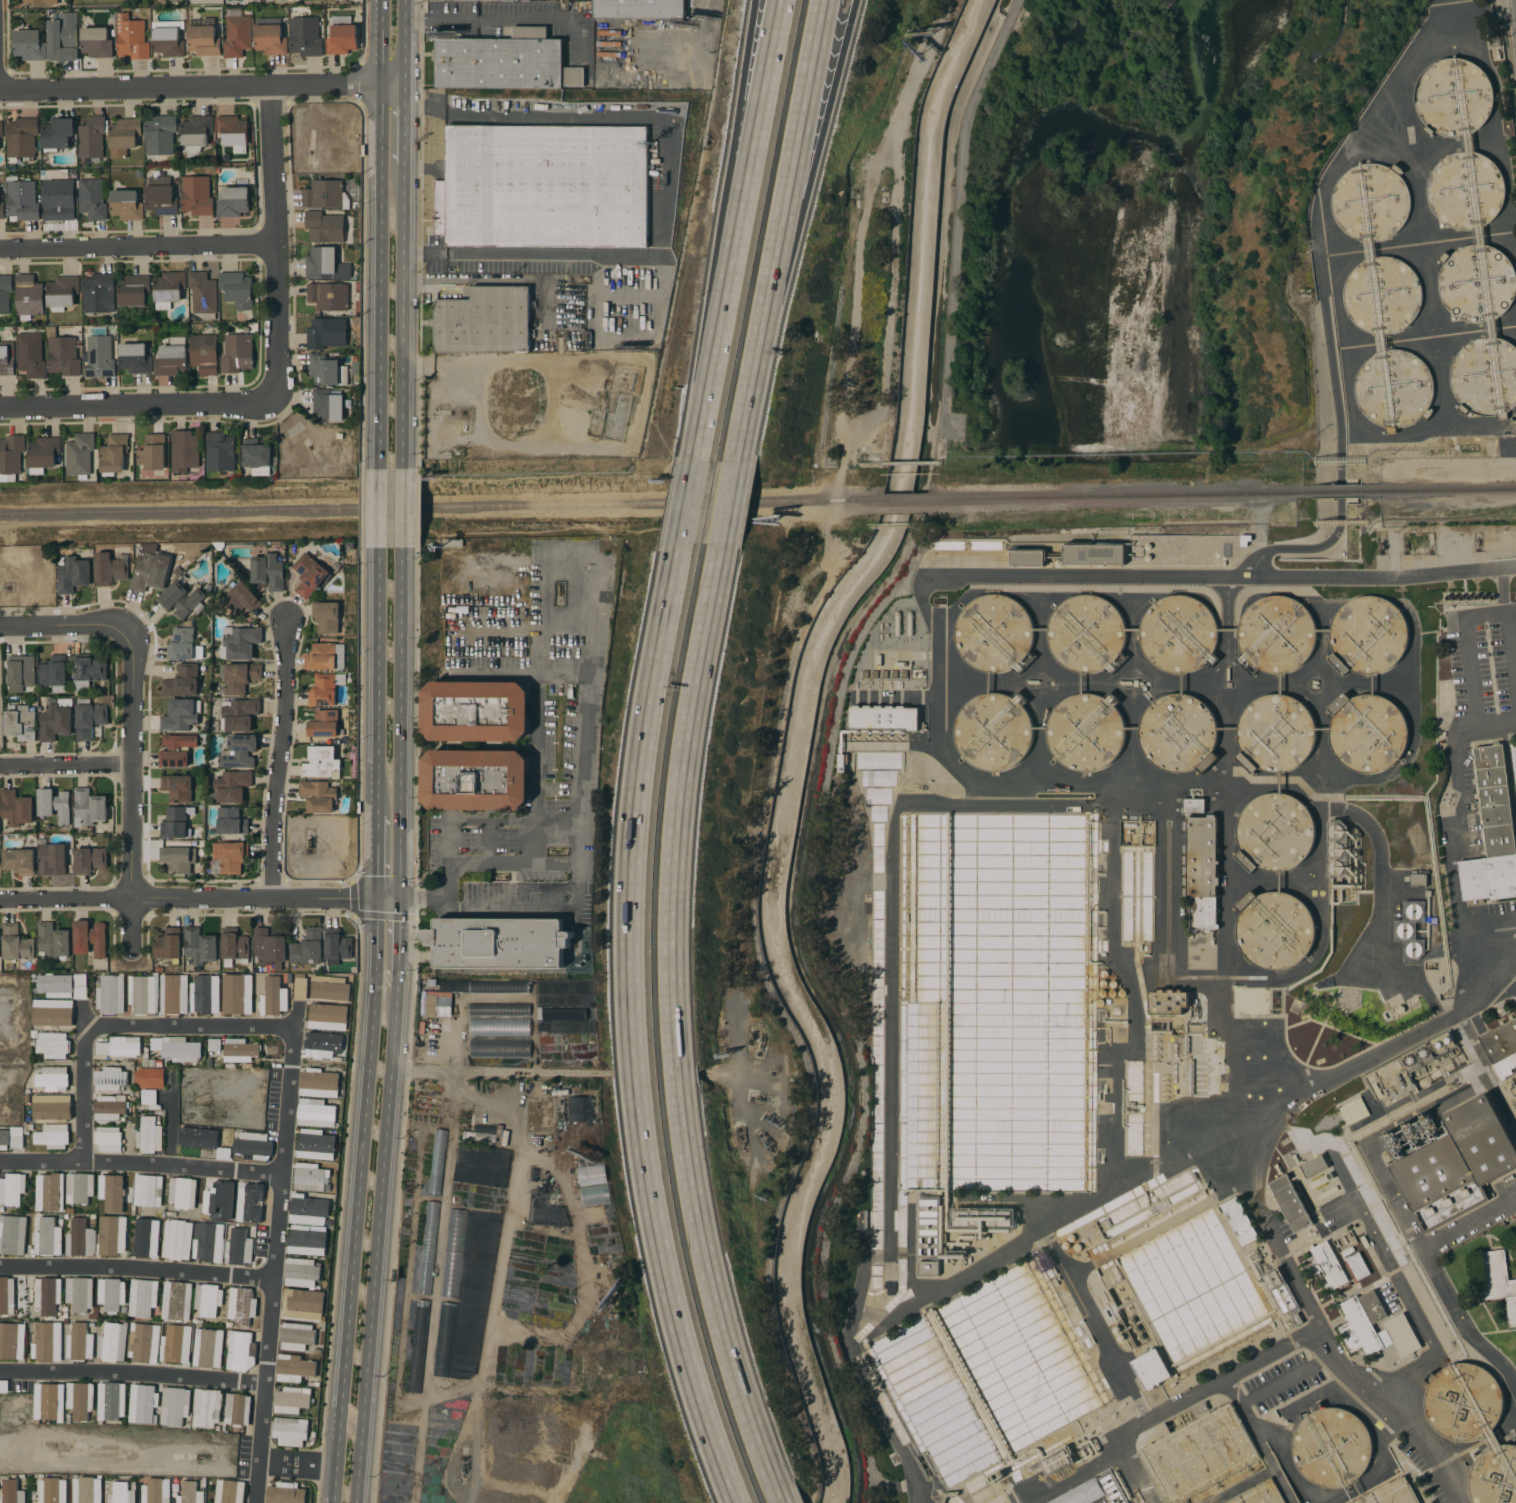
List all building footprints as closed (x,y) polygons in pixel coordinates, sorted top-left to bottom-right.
[(593,18),(593,0),(685,0),(685,19),(593,18)] [(227,9),(242,9),(242,15),(252,15),(252,48),(243,48),(244,57),(224,57),(224,40),(227,40),(227,9)] [(49,20),(59,20),(59,12),(78,12),(78,21),(77,21),(77,48),(79,48),(79,60),(68,60),(68,62),(60,63),(60,60),(50,60),(49,20)] [(118,22),(115,22),(115,12),(130,12),(130,20),(145,20),(146,42),(150,42),(150,58),(132,59),(132,55),(118,55),(118,22)] [(327,37),(332,37),(332,25),(339,24),(339,17),(350,16),(350,24),(358,24),(358,48),(349,49),(349,53),(327,54),(327,37)] [(203,20),(203,17),(215,17),(215,37),(221,37),(221,55),(197,55),(197,50),(190,50),(190,20),(203,20)] [(255,24),(256,24),(256,17),(280,17),(280,24),(282,24),(282,37),(288,37),(288,54),(264,54),(264,50),(255,50),(255,24)] [(290,17),(319,17),(319,38),(322,38),(323,55),(301,56),(301,51),(291,52),(290,17)] [(185,20),(185,27),(179,28),(179,39),(185,39),(185,56),(163,56),(163,52),(154,52),(154,29),(152,29),(152,21),(185,20)] [(436,61),(433,61),(433,48),(436,48),(436,38),(512,38),(512,26),(547,26),(547,38),(563,38),(563,67),(584,67),(584,86),(562,85),(562,88),(436,87),(436,61)] [(109,27),(109,39),(115,39),(115,57),(91,57),(91,52),(82,53),(82,28),(109,27)] [(40,29),(41,42),(47,42),(47,60),(23,60),(23,55),(14,55),(14,30),(40,29)] [(1501,45),(1490,46),(1489,31),(1494,31),(1494,35),(1500,34),(1501,45)] [(1432,133),(1434,135),(1433,136),(1431,135),(1431,136),(1423,130),(1427,125),(1423,121),(1420,117),(1417,110),(1415,104),(1415,98),(1415,90),(1417,82),(1420,77),(1424,72),(1429,67),(1435,63),(1440,60),(1446,58),(1451,58),(1457,58),(1461,58),(1468,60),(1473,62),(1478,65),(1482,69),(1486,74),(1490,79),(1491,84),(1493,90),(1494,96),(1493,102),(1492,108),(1490,114),(1487,120),(1482,126),(1478,130),(1472,133),(1464,136),(1456,137),(1449,136),(1444,135),(1439,134),(1434,131),(1432,133)] [(78,125),(88,124),(87,116),(106,115),(106,133),(103,133),(104,157),(79,158),(78,125)] [(145,120),(155,119),(155,115),(177,115),(177,132),(174,132),(174,154),(146,155),(145,120)] [(213,115),(213,131),(208,131),(208,145),(201,145),(201,149),(200,151),(198,153),(194,155),(192,156),(188,156),(187,156),(187,151),(182,151),(182,146),(181,146),(181,120),(190,120),(190,115),(213,115)] [(238,115),(239,120),(248,120),(248,144),(246,144),(246,153),(233,153),(233,144),(222,145),(222,132),(216,132),(216,116),(238,115)] [(7,122),(16,122),(16,118),(39,117),(39,134),(35,134),(36,156),(33,156),(33,161),(24,161),(24,156),(17,156),(17,162),(8,163),(8,157),(7,157),(7,122)] [(74,117),(75,135),(69,135),(69,147),(57,148),(57,151),(44,152),(44,147),(43,147),(42,123),(51,123),(51,118),(74,117)] [(141,118),(142,135),(137,136),(137,147),(127,147),(127,158),(110,158),(109,123),(118,123),(118,118),(141,118)] [(648,126),(648,247),(446,246),(447,234),(434,234),(435,180),(447,180),(447,125),(648,126)] [(1487,221),(1481,224),(1475,226),(1468,227),(1461,227),(1454,226),(1447,223),(1441,219),(1436,215),(1432,209),(1428,203),(1426,196),(1425,189),(1425,182),(1427,175),(1429,169),(1433,163),(1438,157),(1443,153),(1450,150),(1456,148),(1463,147),(1470,147),(1477,148),(1484,151),(1490,155),(1495,159),(1499,165),(1502,171),(1505,178),(1506,185),(1505,192),(1504,199),(1501,205),(1498,211),(1493,216),(1487,221)] [(1395,163),(1403,169),(1402,170),(1404,171),(1403,173),(1401,171),(1399,174),(1402,178),(1406,185),(1409,192),(1410,198),(1410,205),(1409,211),(1407,217),(1404,223),(1401,228),(1396,233),(1391,236),(1384,239),(1377,241),(1369,242),(1362,241),(1356,238),(1349,235),(1344,231),(1339,225),(1336,219),(1333,211),(1332,204),(1332,196),(1334,187),(1338,180),(1343,174),(1349,170),(1355,166),(1362,164),(1369,163),(1377,163),(1384,165),(1391,168),(1395,163)] [(44,179),(41,179),(41,169),(77,169),(77,178),(104,178),(104,203),(105,203),(107,205),(108,219),(89,220),(88,211),(79,212),(79,188),(74,188),(75,219),(44,220),(44,179)] [(182,176),(210,175),(210,197),(214,197),(214,215),(192,215),(192,211),(182,211),(182,176)] [(8,176),(18,176),(18,180),(23,180),(23,178),(30,178),(30,180),(36,180),(36,202),(40,202),(40,219),(18,219),(18,216),(8,216),(8,176)] [(146,185),(149,185),(149,177),(170,176),(171,184),(174,184),(174,197),(178,197),(179,214),(155,214),(155,209),(147,210),(146,185)] [(343,180),(342,206),(302,206),(302,188),(311,188),(311,179),(343,180)] [(249,186),(250,211),(241,211),(241,216),(217,217),(217,200),(223,200),(222,186),(249,186)] [(138,190),(138,202),(143,202),(143,219),(120,220),(120,215),(111,215),(111,190),(138,190)] [(305,210),(322,210),(322,214),(344,215),(344,229),(351,229),(351,242),(309,242),(309,228),(305,228),(305,210)] [(1514,269),(1515,276),(1515,291),(1514,298),(1510,305),(1506,310),(1501,315),(1498,317),(1488,320),(1482,322),(1476,322),(1470,322),(1465,321),(1459,318),(1453,315),(1449,310),(1444,304),(1441,298),(1439,293),(1438,287),(1438,279),(1439,272),(1441,267),(1444,263),(1441,261),(1440,263),(1438,262),(1440,260),(1439,259),(1445,252),(1449,255),(1456,250),(1462,247),(1469,245),(1475,244),(1482,244),(1489,245),(1494,247),(1499,249),(1503,252),(1506,256),(1511,262),(1514,269)] [(336,246),(336,263),(351,263),(350,279),(305,279),(305,255),(311,255),(310,246),(336,246)] [(1417,313),(1413,319),(1409,324),(1403,328),(1397,331),(1391,333),(1384,334),(1377,334),(1370,332),(1364,330),(1358,326),(1353,321),(1349,316),(1346,309),(1344,303),(1343,296),(1344,289),(1345,282),(1348,276),(1352,270),(1356,265),(1362,261),(1368,258),(1374,256),(1381,255),(1388,256),(1395,257),(1401,260),(1407,264),(1412,268),(1416,274),(1419,280),(1421,287),(1422,293),(1421,300),(1420,307),(1417,313)] [(154,276),(163,276),(162,272),(186,271),(186,289),(181,289),(181,301),(171,301),(171,309),(156,309),(156,301),(154,301),(154,276)] [(192,288),(189,288),(189,271),(208,271),(208,279),(216,279),(217,312),(215,312),(215,318),(202,319),(202,313),(193,313),(192,288)] [(244,271),(244,276),(252,276),(252,309),(243,309),(243,311),(238,311),(238,310),(234,310),(234,302),(226,302),(225,289),(220,289),(220,272),(244,271)] [(83,277),(92,277),(92,273),(115,273),(115,311),(111,311),(111,312),(83,312),(83,277)] [(9,313),(0,314),(0,275),(13,274),(13,292),(9,292),(9,313)] [(16,274),(35,274),(35,283),(43,283),(44,314),(31,314),(31,320),(21,320),(21,315),(17,315),(16,274)] [(118,280),(126,280),(126,276),(150,275),(150,292),(145,293),(146,307),(135,307),(135,305),(119,305),(118,280)] [(47,281),(56,281),(56,276),(80,276),(80,293),(74,293),(74,306),(64,306),(64,311),(51,311),(51,306),(48,306),(47,281)] [(348,283),(348,310),(316,310),(316,301),(307,301),(307,283),(348,283)] [(471,299),(471,284),(531,285),(530,353),(434,352),(434,326),(429,326),(429,319),(434,319),(434,302),(437,302),(438,298),(471,299)] [(346,318),(346,346),(324,345),(324,350),(307,350),(307,327),(311,327),(311,317),(346,318)] [(49,338),(46,338),(46,325),(56,325),(56,336),(76,336),(76,358),(81,358),(81,375),(62,375),(62,372),(49,372),(49,338)] [(106,326),(107,335),(111,335),(112,359),(115,359),(116,377),(85,377),(85,365),(88,365),(87,335),(92,335),(91,326),(106,326)] [(17,333),(41,332),(42,361),(45,361),(45,378),(27,378),(27,370),(18,370),(17,333)] [(190,334),(217,334),(218,375),(200,375),(199,366),(191,366),(190,334)] [(225,334),(253,334),(253,367),(240,367),(240,373),(221,373),(221,355),(225,355),(225,334)] [(170,345),(170,336),(187,336),(187,370),(179,370),(179,375),(156,375),(156,358),(160,358),(160,345),(170,345)] [(1513,344),(1515,347),(1515,405),(1514,407),(1510,410),(1507,412),(1508,418),(1498,419),(1497,414),(1492,415),(1485,415),(1478,414),(1473,413),(1469,410),(1465,414),(1458,409),(1458,408),(1456,406),(1458,405),(1459,406),(1461,404),(1457,398),(1452,391),(1451,386),(1450,379),(1450,372),(1451,364),(1454,357),(1459,350),(1464,345),(1469,342),(1474,339),(1481,337),(1486,337),(1494,337),(1499,338),(1504,339),(1509,342),(1513,344)] [(14,374),(0,375),(0,341),(14,341),(14,374)] [(146,343),(146,356),(152,355),(152,372),(129,373),(129,368),(120,369),(120,343),(146,343)] [(1430,410),(1432,408),(1433,409),(1432,411),(1433,412),(1427,420),(1422,416),(1414,422),(1409,425),(1403,427),(1396,427),(1396,432),(1387,434),(1385,426),(1378,424),(1373,421),(1367,417),(1362,411),(1359,406),(1357,400),(1355,394),(1355,387),(1356,380),(1358,372),(1361,366),(1366,360),(1371,356),(1377,352),(1383,350),(1390,349),(1397,349),(1402,349),(1408,351),(1413,353),(1418,357),(1424,362),(1428,369),(1432,377),(1433,384),(1433,392),(1432,400),(1428,408),(1430,410)] [(309,353),(325,353),(325,359),(339,359),(339,365),(348,365),(347,384),(314,384),(314,376),(309,376),(309,353)] [(331,389),(331,390),(341,390),(341,394),(343,394),(343,421),(318,421),(318,412),(313,412),(313,389),(331,389)] [(173,430),(193,430),(194,435),(200,434),(201,467),(188,467),(188,472),(174,473),(173,430)] [(208,432),(226,431),(226,436),(236,435),(236,470),(208,471),(208,432)] [(67,441),(76,441),(76,433),(95,432),(95,450),(91,450),(92,474),(88,474),(88,479),(79,479),(79,474),(67,475),(67,441)] [(102,445),(109,445),(109,434),(129,433),(129,438),(128,438),(129,452),(125,452),(125,461),(124,461),(124,472),(115,472),(115,475),(103,476),(102,445)] [(138,450),(146,450),(146,434),(166,433),(167,469),(147,469),(146,464),(138,464),(138,450)] [(17,481),(0,481),(0,440),(8,439),(7,435),(25,434),(26,451),(21,451),(22,473),(17,473),(17,481)] [(62,437),(62,454),(56,454),(56,467),(45,467),(45,474),(31,474),(31,467),(30,467),(29,442),(38,442),(38,437),(62,437)] [(259,437),(259,444),(272,444),(272,454),(274,454),(274,464),(272,464),(272,465),(271,465),(271,474),(252,474),(252,466),(245,466),(245,449),(244,449),(244,437),(259,437)] [(1125,544),(1125,564),(1064,564),(1064,544),(1125,544)] [(1044,550),(1044,566),(1011,566),(1011,550),(1044,550)] [(140,559),(144,560),(147,551),(158,554),(172,558),(170,563),(171,564),(166,582),(167,582),(165,590),(148,585),(149,583),(148,583),(145,592),(130,588),(131,584),(130,584),(132,577),(134,577),(140,559)] [(329,572),(318,585),(318,586),(315,590),(314,590),(309,596),(309,597),(306,600),(294,589),(302,580),(299,577),(301,574),(292,567),(305,551),(329,572)] [(128,559),(128,575),(129,575),(129,579),(117,579),(117,581),(113,581),(113,586),(97,586),(97,574),(97,552),(112,552),(112,559),(128,559)] [(252,556),(265,556),(265,552),(278,553),(277,561),(283,561),(283,577),(283,587),(284,587),(284,591),(268,591),(268,583),(252,582),(252,556)] [(59,565),(65,565),(65,556),(77,555),(77,559),(90,559),(91,581),(91,585),(75,585),(75,581),(74,581),(74,594),(59,594),(59,589),(59,565)] [(161,596),(161,597),(177,580),(192,594),(198,587),(207,595),(183,620),(174,613),(178,609),(174,605),(172,607),(170,611),(157,599),(161,596)] [(242,580),(262,603),(251,613),(245,606),(236,613),(222,597),(242,580)] [(993,594),(999,594),(1003,595),(1006,595),(1010,597),(1016,601),(1022,606),(1024,608),(1026,611),(1028,615),(1030,619),(1032,622),(1032,626),(1033,632),(1033,636),(1032,641),(1031,645),(1028,652),(1026,657),(1020,662),(1014,667),(1011,669),(1007,670),(1003,671),(999,672),(996,672),(991,672),(986,671),(982,670),(979,669),(972,666),(969,663),(965,659),(963,657),(961,654),(959,651),(958,647),(956,643),(955,639),(955,635),(956,624),(958,619),(960,615),(963,610),(966,606),(970,602),(975,599),(980,596),(984,595),(988,594),(993,594)] [(1065,600),(1073,596),(1082,594),(1091,594),(1099,596),(1107,600),(1114,605),(1120,613),(1123,621),(1125,629),(1125,638),(1123,646),(1119,655),(1115,660),(1110,664),(1103,669),(1095,672),(1089,672),(1083,672),(1074,671),(1068,668),(1061,663),(1054,656),(1050,649),(1049,644),(1047,638),(1047,632),(1048,624),(1051,617),(1054,611),(1059,605),(1065,600)] [(1201,665),(1196,668),(1189,671),(1183,672),(1176,672),(1169,671),(1163,669),(1157,666),(1152,662),(1147,656),(1144,651),(1141,644),(1140,638),(1140,631),(1141,624),(1143,618),(1146,612),(1150,607),(1155,602),(1161,599),(1167,596),(1174,595),(1181,594),(1187,595),(1194,598),(1200,601),(1205,605),(1209,610),(1213,616),(1215,622),(1217,629),(1217,636),(1216,642),(1214,649),(1211,655),(1206,660),(1201,665)] [(1308,657),(1303,662),(1298,667),(1292,670),(1286,672),(1279,673),(1272,673),(1266,671),(1259,669),(1254,665),(1249,661),(1245,655),(1241,649),(1239,643),(1238,636),(1238,629),(1240,623),(1242,617),(1246,611),(1250,606),(1256,602),(1262,598),(1268,596),(1275,595),(1282,595),(1288,597),(1294,599),(1300,603),(1305,607),(1309,613),(1313,619),(1315,625),(1316,632),(1315,639),(1314,645),(1311,652),(1308,657)] [(1344,675),(1328,659),(1329,658),(1327,656),(1329,655),(1331,657),(1334,653),(1332,647),(1330,640),(1330,632),(1331,624),(1333,618),(1337,612),(1341,607),(1347,602),(1354,598),(1361,596),(1368,595),(1376,596),(1383,598),(1389,601),(1395,605),(1401,612),(1404,617),(1407,624),(1408,632),(1408,639),(1406,647),(1403,654),(1399,660),(1392,666),(1384,671),(1377,673),(1368,674),(1360,673),(1350,669),(1344,675)] [(312,601),(339,602),(338,633),(322,633),(322,634),(318,634),(318,622),(315,622),(315,617),(312,617),(312,601)] [(262,627),(262,643),(253,643),(253,660),(249,660),(249,659),(227,659),(227,657),(220,657),(220,645),(223,645),(223,635),(223,626),(232,626),(232,628),(257,628),(257,627),(262,627)] [(167,638),(174,638),(174,627),(178,627),(194,627),(194,660),(167,659),(167,638)] [(335,643),(335,669),(304,669),(304,654),(309,654),(309,651),(313,651),(313,642),(335,643)] [(75,654),(91,653),(91,657),(95,657),(95,660),(107,659),(108,665),(107,665),(107,679),(89,680),(90,689),(74,689),(74,678),(75,678),(75,654)] [(66,654),(66,685),(40,685),(39,664),(42,664),(42,663),(51,663),(51,654),(66,654)] [(24,655),(24,663),(36,663),(36,686),(18,686),(18,692),(9,692),(9,683),(6,683),(6,673),(9,673),(9,669),(6,669),(6,662),(8,662),(8,655),(24,655)] [(162,679),(175,679),(175,676),(178,676),(178,662),(182,662),(182,663),(199,663),(198,694),(180,694),(180,695),(162,695),(162,679)] [(225,663),(257,663),(262,663),(262,678),(249,678),(249,682),(246,682),(246,696),(240,695),(225,695),(225,663)] [(345,674),(345,684),(335,683),(335,705),(317,705),(317,706),(308,706),(308,689),(312,689),(312,687),(314,684),(315,672),(321,672),(321,673),(345,674)] [(422,690),(431,681),(520,682),(529,691),(529,732),(520,741),(431,740),(422,731),(422,690)] [(958,717),(961,711),(965,706),(969,701),(974,697),(980,695),(986,693),(993,692),(1000,693),(1007,695),(1012,697),(1018,700),(1022,704),(1026,709),(1028,714),(1031,719),(1032,724),(1033,732),(1033,738),(1031,744),(1027,753),(1022,759),(1017,764),(1011,767),(1004,770),(997,771),(991,771),(983,770),(975,767),(969,763),(965,759),(961,754),(958,748),(956,742),(955,735),(955,729),(956,722),(958,717)] [(1095,773),(1088,774),(1081,774),(1074,772),(1067,769),(1061,765),(1056,761),(1052,755),(1049,749),(1047,742),(1046,735),(1046,728),(1048,721),(1050,714),(1054,709),(1059,703),(1065,699),(1071,696),(1078,694),(1085,693),(1092,693),(1098,695),(1105,698),(1111,701),(1116,706),(1120,712),(1123,718),(1126,725),(1126,732),(1126,739),(1125,746),(1122,752),(1118,758),(1113,763),(1108,768),(1101,771),(1095,773)] [(1179,693),(1186,694),(1192,695),(1197,698),(1203,702),(1207,706),(1211,712),(1214,717),(1216,723),(1217,732),(1217,739),(1215,745),(1212,751),(1218,757),(1202,773),(1201,772),(1200,774),(1198,773),(1200,771),(1196,767),(1189,770),(1183,772),(1176,772),(1169,771),(1163,769),(1155,765),(1149,760),(1144,753),(1141,747),(1140,741),(1139,735),(1139,727),(1141,720),(1144,714),(1148,708),(1154,702),(1161,698),(1167,695),(1173,693),(1179,693)] [(1330,711),(1328,713),(1327,712),(1329,710),(1328,709),(1344,693),(1350,699),(1358,695),(1365,694),(1373,694),(1381,696),(1388,699),(1394,704),(1400,710),(1404,717),(1407,724),(1408,733),(1407,740),(1405,748),(1402,753),(1398,759),(1394,763),(1387,768),(1381,771),(1372,773),(1364,772),(1354,770),(1347,767),(1343,763),(1337,757),(1333,750),(1330,742),(1329,736),(1330,728),(1331,721),(1334,715),(1330,711)] [(1254,771),(1256,773),(1255,774),(1253,772),(1252,774),(1236,757),(1242,751),(1239,744),(1238,739),(1237,733),(1238,726),(1239,720),(1242,714),(1247,707),(1253,702),(1260,698),(1267,695),(1275,694),(1282,694),(1288,695),(1295,698),(1302,703),(1306,707),(1310,713),(1313,720),(1315,728),(1316,737),(1314,746),(1310,754),(1305,760),(1299,765),(1292,769),(1285,772),(1277,773),(1270,772),(1264,771),(1258,767),(1254,771)] [(40,712),(47,712),(47,703),(57,703),(57,698),(72,698),(72,728),(73,728),(73,733),(71,733),(71,736),(64,736),(64,733),(56,733),(56,742),(40,742),(40,736),(40,712)] [(77,698),(90,698),(90,704),(108,704),(108,720),(108,724),(96,724),(96,728),(93,728),(93,738),(92,738),(92,741),(76,741),(76,737),(77,737),(77,698)] [(161,715),(169,715),(169,698),(201,700),(201,713),(199,713),(199,724),(190,724),(190,730),(167,730),(167,731),(161,731),(161,715)] [(255,699),(255,698),(261,698),(261,714),(250,714),(250,715),(252,715),(252,731),(246,731),(226,731),(226,729),(221,729),(221,716),(222,716),(222,701),(231,701),(231,699),(255,699)] [(5,711),(19,710),(19,705),(28,705),(29,711),(35,711),(36,740),(19,740),(19,734),(6,735),(5,711)] [(850,707),(853,707),(853,705),(861,705),(861,707),(864,707),(864,705),(872,705),(872,707),(875,707),(875,705),(883,705),(883,707),(886,707),(886,705),(894,705),(894,707),(898,707),(898,705),(905,705),(905,707),(919,707),(919,730),(906,730),(906,729),(850,729),(850,707)] [(337,709),(337,736),(307,736),(307,721),(316,721),(316,709),(337,709)] [(171,734),(171,735),(198,735),(198,746),(182,746),(182,751),(189,751),(189,767),(161,767),(160,750),(165,750),(165,751),(168,751),(168,745),(163,745),(163,734),(171,734)] [(252,735),(252,734),(257,734),(257,736),(258,736),(258,748),(257,748),(257,751),(249,751),(249,756),(254,756),(254,758),(255,758),(255,765),(254,765),(254,767),(250,767),(219,766),(219,754),(230,755),(230,750),(228,750),(229,735),(252,735)] [(1503,743),(1515,846),(1515,896),(1490,899),(1490,897),(1463,900),(1459,861),(1488,857),(1487,853),(1485,853),(1485,850),(1487,850),(1482,813),(1480,813),(1480,810),(1482,810),(1480,798),(1478,798),(1478,793),(1480,793),(1479,783),(1476,783),(1476,778),(1478,778),(1474,747),(1494,745),(1494,743),(1500,742),(1500,744),(1503,743)] [(335,745),(335,759),(340,759),(340,778),(332,778),(332,775),(303,775),(303,762),(311,762),(311,759),(309,759),(309,745),(335,745)] [(520,750),(529,759),(528,801),(519,809),(432,809),(422,800),(422,759),(431,750),(520,750)] [(838,753),(848,753),(848,764),(845,764),(845,772),(838,772),(838,753)] [(247,771),(247,770),(252,770),(252,785),(242,785),(242,786),(244,786),(244,802),(218,802),(218,789),(214,789),(214,777),(223,777),(223,771),(247,771)] [(192,775),(192,802),(170,802),(170,790),(161,790),(161,775),(192,775)] [(307,813),(307,796),(312,796),(312,794),(311,794),(311,795),(299,796),(299,780),(306,780),(306,781),(329,781),(329,787),(337,787),(337,799),(333,799),(333,812),(307,813)] [(90,787),(90,797),(91,797),(91,796),(108,795),(108,799),(107,799),(108,822),(94,822),(94,825),(83,825),(83,827),(75,827),(75,816),(76,816),(75,791),(74,787),(90,787)] [(17,788),(17,797),(34,796),(34,803),(33,803),(34,823),(21,823),(21,827),(9,827),(8,818),(3,818),(2,801),(2,794),(1,794),(1,788),(17,788)] [(38,788),(54,788),(54,796),(60,796),(60,791),(70,791),(71,824),(59,825),(59,808),(54,809),(54,815),(39,816),(38,788)] [(1251,872),(1235,856),(1236,855),(1235,853),(1236,852),(1238,854),(1241,850),(1238,844),(1237,838),(1237,832),(1237,827),(1238,820),(1241,814),(1245,807),(1250,802),(1256,798),(1262,795),(1268,793),(1275,792),(1283,793),(1290,795),(1296,798),(1302,802),(1306,807),(1310,814),(1314,821),(1315,829),(1315,836),(1313,844),(1310,851),(1306,856),(1301,861),(1297,864),(1291,868),(1285,870),(1278,871),(1272,871),(1267,870),(1257,866),(1251,872)] [(187,806),(187,838),(160,838),(160,822),(166,822),(167,806),(187,806)] [(240,807),(240,818),(249,818),(249,833),(218,833),(218,806),(240,807)] [(1217,860),(1219,860),(1219,863),(1217,863),(1217,877),(1219,877),(1219,884),(1217,884),(1216,924),(1219,924),(1219,928),(1216,928),(1216,929),(1210,929),(1210,932),(1205,932),(1205,929),(1197,929),(1197,932),(1193,932),(1193,929),(1190,929),(1190,907),(1187,907),(1187,904),(1190,904),(1190,896),(1187,896),(1187,895),(1184,895),(1184,888),(1187,888),(1187,884),(1184,884),(1184,877),(1187,877),(1187,874),(1184,874),(1184,866),(1187,866),(1187,863),(1184,863),(1184,855),(1187,856),(1187,852),(1184,852),(1184,845),(1187,845),(1187,829),(1184,829),(1184,821),(1187,821),(1187,817),(1188,817),(1188,814),(1191,814),(1191,817),(1208,817),(1208,814),(1216,814),(1215,817),(1217,817),(1217,860)] [(1338,839),(1335,839),(1333,838),(1332,837),(1330,835),(1330,832),(1330,830),(1331,827),(1332,826),(1334,825),(1336,824),(1339,824),(1340,825),(1342,826),(1344,828),(1344,831),(1344,833),(1344,834),(1342,837),(1340,838),(1338,839)] [(39,844),(40,844),(40,838),(46,838),(46,843),(66,843),(66,874),(39,874),(39,844)] [(1341,855),(1338,856),(1335,856),(1333,855),(1332,854),(1330,852),(1329,849),(1329,847),(1330,844),(1331,843),(1333,841),(1336,841),(1339,841),(1341,842),(1342,843),(1344,845),(1345,847),(1345,850),(1344,852),(1343,854),(1341,855)] [(213,842),(243,842),(249,842),(249,856),(245,856),(245,862),(242,862),(242,874),(213,874),(213,842)] [(107,847),(107,863),(108,863),(108,868),(95,868),(96,870),(91,870),(91,874),(75,874),(75,868),(76,868),(76,848),(107,847)] [(197,847),(196,863),(191,862),(191,874),(169,874),(169,862),(160,862),(160,847),(197,847)] [(3,849),(34,849),(34,864),(35,864),(35,875),(19,875),(19,872),(14,872),(14,869),(3,869),(3,849)] [(1340,873),(1338,874),(1337,874),(1334,874),(1332,872),(1330,870),(1330,868),(1330,865),(1331,863),(1331,862),(1334,860),(1336,859),(1337,859),(1340,860),(1342,861),(1344,863),(1344,866),(1344,868),(1343,871),(1342,872),(1340,873)] [(1427,873),(1427,886),(1410,886),(1410,873),(1427,873)] [(1237,908),(1236,910),(1234,908),(1236,907),(1235,906),(1251,890),(1257,896),(1262,893),(1267,892),(1272,891),(1277,891),(1283,892),(1288,893),(1293,895),(1297,898),(1301,901),(1305,905),(1308,909),(1311,914),(1313,919),(1314,925),(1314,931),(1314,936),(1313,942),(1311,947),(1308,952),(1305,957),(1299,961),(1293,965),(1287,968),(1282,969),(1277,970),(1270,969),(1265,968),(1260,966),(1254,963),(1249,960),(1245,955),(1240,947),(1238,941),(1236,935),(1236,929),(1237,922),(1239,917),(1241,912),(1237,908)] [(1418,919),(1417,919),(1415,920),(1414,919),(1412,919),(1411,919),(1410,918),(1409,917),(1408,916),(1407,914),(1407,913),(1406,912),(1407,910),(1407,907),(1408,906),(1409,905),(1410,904),(1412,904),(1413,903),(1414,903),(1417,903),(1418,904),(1420,905),(1421,906),(1422,907),(1422,908),(1423,909),(1423,911),(1423,914),(1422,915),(1421,916),(1420,917),(1419,918),(1418,919)] [(562,919),(563,919),(563,922),(563,931),(571,931),(572,932),(573,933),(573,935),(572,936),(570,937),(570,946),(569,947),(562,947),(563,965),(563,967),(562,968),(436,967),(435,965),(436,945),(428,945),(427,945),(427,943),(427,939),(425,939),(423,939),(422,937),(422,936),(422,933),(423,930),(425,929),(426,929),(436,929),(436,920),(437,918),(439,918),(562,919)] [(88,920),(88,921),(90,920),(91,924),(90,924),(90,928),(95,928),(95,923),(97,923),(97,922),(105,922),(105,923),(107,923),(107,927),(106,927),(106,958),(95,958),(95,943),(90,943),(90,949),(88,949),(88,952),(76,952),(76,949),(74,949),(74,925),(74,921),(75,921),(75,920),(88,920)] [(38,921),(54,921),(54,930),(71,930),(71,933),(71,956),(58,956),(58,958),(46,958),(46,956),(39,956),(39,934),(39,926),(38,926),(38,921)] [(17,922),(18,935),(23,935),(23,938),(36,938),(36,943),(35,943),(35,958),(18,958),(18,970),(3,970),(3,958),(4,958),(4,939),(2,939),(2,922),(17,922)] [(1410,936),(1409,937),(1408,938),(1407,938),(1405,938),(1404,938),(1402,938),(1401,937),(1400,936),(1399,935),(1398,934),(1398,933),(1397,931),(1397,930),(1397,929),(1398,927),(1398,926),(1399,925),(1400,924),(1401,923),(1404,922),(1405,922),(1407,922),(1408,922),(1410,923),(1411,924),(1412,925),(1412,926),(1413,929),(1414,930),(1413,932),(1413,933),(1412,934),(1411,936),(1410,936)] [(185,931),(185,926),(200,927),(200,935),(217,935),(217,939),(216,939),(216,960),(204,960),(204,965),(191,965),(191,963),(185,963),(185,931)] [(322,927),(322,943),(321,963),(318,963),(318,969),(311,969),(311,963),(290,963),(290,947),(289,947),(289,943),(304,943),(304,940),(306,940),(306,926),(322,927)] [(154,935),(165,935),(166,927),(181,927),(180,958),(154,957),(154,935)] [(238,927),(238,936),(241,937),(241,936),(247,936),(250,936),(249,958),(248,958),(248,963),(240,963),(241,958),(232,958),(232,967),(223,967),(223,958),(222,958),(223,927),(238,927)] [(254,927),(269,927),(269,935),(286,935),(286,961),(281,961),(282,970),(275,970),(275,961),(273,961),(273,964),(261,964),(261,956),(255,956),(254,927)] [(326,927),(341,927),(341,937),(352,937),(352,958),(339,958),(339,965),(327,965),(327,958),(326,958),(326,927)] [(1417,956),(1416,956),(1415,957),(1413,957),(1412,956),(1410,956),(1409,955),(1408,954),(1407,953),(1406,952),(1406,950),(1406,949),(1406,947),(1406,946),(1406,944),(1407,943),(1408,942),(1409,941),(1411,940),(1412,940),(1413,940),(1415,940),(1416,940),(1418,940),(1419,941),(1420,942),(1421,943),(1422,945),(1422,946),(1423,948),(1422,949),(1422,950),(1422,952),(1421,953),(1420,954),(1419,955),(1417,956)] [(295,977),(296,977),(296,972),(305,973),(305,977),(307,977),(306,999),(294,999),(295,977)] [(74,976),(76,976),(76,973),(87,973),(87,989),(74,989),(74,976)] [(96,986),(101,987),(101,974),(117,975),(119,975),(119,973),(124,974),(124,1013),(117,1012),(117,1013),(115,1013),(115,1014),(104,1014),(104,1013),(101,1013),(101,1009),(96,1009),(96,986)] [(56,976),(56,974),(60,974),(60,976),(72,976),(72,978),(73,978),(73,991),(70,991),(70,997),(46,996),(46,991),(34,991),(34,976),(56,976)] [(161,974),(187,975),(187,1013),(180,1013),(180,1014),(179,1014),(179,1015),(166,1015),(166,1014),(165,1014),(165,1013),(160,1013),(161,974)] [(190,982),(195,982),(195,975),(212,974),(212,975),(219,975),(219,1013),(212,1013),(212,1014),(203,1014),(203,1011),(191,1011),(190,982)] [(128,976),(155,975),(155,1013),(148,1013),(147,1013),(147,1015),(135,1015),(135,1014),(133,1014),(133,1010),(132,1010),(132,1006),(133,1006),(133,1004),(129,1004),(128,976)] [(260,995),(265,995),(265,994),(263,994),(263,990),(265,990),(265,975),(280,975),(280,982),(281,983),(281,986),(280,986),(280,988),(287,988),(287,1010),(280,1010),(280,1014),(272,1014),(272,1015),(269,1015),(269,1014),(265,1014),(260,1014),(260,995)] [(346,977),(345,983),(351,983),(349,1001),(348,1001),(347,1002),(334,1001),(334,999),(311,998),(311,997),(311,993),(312,993),(313,985),(312,984),(312,981),(313,981),(313,975),(346,977)] [(224,1001),(223,1001),(223,989),(229,989),(229,983),(228,983),(228,980),(229,980),(229,978),(231,978),(231,977),(235,977),(235,978),(244,978),(244,989),(251,989),(251,1013),(244,1013),(244,1014),(243,1014),(243,1015),(229,1015),(229,1013),(229,1011),(224,1011),(224,1001)] [(529,981),(529,992),(452,992),(452,980),(529,981)] [(1149,1014),(1149,992),(1158,992),(1158,989),(1164,989),(1164,992),(1168,992),(1168,989),(1174,989),(1174,992),(1178,992),(1178,989),(1181,989),(1181,992),(1188,992),(1188,1007),(1183,1007),(1183,1014),(1149,1014)] [(422,990),(452,992),(451,1016),(421,1014),(422,990)] [(73,1000),(73,1026),(33,1025),(33,999),(73,1000)] [(347,1023),(346,1031),(308,1028),(309,1020),(308,1020),(309,1015),(310,1002),(349,1006),(347,1023)] [(530,1002),(530,1015),(469,1015),(469,1003),(530,1002)] [(470,1017),(530,1018),(530,1036),(470,1036),(470,1017)] [(1479,1037),(1515,1017),(1515,1066),(1511,1069),(1513,1072),(1505,1077),(1505,1078),(1501,1080),(1492,1062),(1479,1037)] [(332,1033),(331,1046),(332,1046),(332,1050),(331,1050),(330,1058),(305,1055),(306,1048),(305,1048),(306,1036),(307,1036),(307,1031),(332,1033)] [(1448,1031),(1456,1044),(1439,1054),(1431,1041),(1448,1031)] [(67,1033),(66,1039),(69,1039),(69,1040),(71,1040),(71,1052),(69,1052),(69,1053),(66,1053),(66,1058),(44,1057),(45,1053),(36,1052),(37,1038),(38,1039),(39,1032),(67,1033)] [(141,1037),(140,1043),(142,1043),(142,1048),(140,1048),(140,1054),(137,1054),(137,1057),(111,1056),(111,1054),(96,1054),(96,1042),(110,1042),(110,1036),(141,1037)] [(186,1036),(186,1042),(194,1042),(194,1041),(198,1041),(198,1042),(202,1042),(202,1049),(204,1049),(204,1053),(201,1053),(201,1057),(198,1057),(198,1062),(172,1062),(172,1057),(162,1057),(162,1056),(162,1051),(162,1050),(151,1050),(151,1037),(163,1037),(163,1036),(186,1036)] [(221,1038),(221,1050),(208,1050),(208,1038),(221,1038)] [(246,1038),(246,1043),(260,1043),(260,1055),(258,1055),(258,1057),(255,1057),(255,1055),(248,1055),(248,1058),(225,1058),(225,1055),(224,1055),(224,1054),(224,1044),(224,1043),(225,1043),(225,1038),(246,1038)] [(530,1038),(530,1056),(470,1057),(470,1039),(530,1038)] [(1426,1043),(1434,1057),(1408,1071),(1401,1056),(1426,1043)] [(67,1066),(67,1073),(69,1073),(69,1086),(67,1086),(67,1091),(46,1091),(46,1086),(36,1086),(36,1074),(42,1074),(42,1071),(35,1071),(35,1066),(67,1066)] [(122,1067),(122,1071),(128,1071),(128,1074),(129,1074),(129,1077),(128,1077),(128,1085),(120,1084),(120,1085),(124,1085),(124,1090),(120,1090),(120,1091),(96,1090),(96,1084),(95,1084),(95,1070),(103,1070),(103,1066),(122,1067)] [(164,1067),(164,1088),(138,1088),(138,1083),(135,1083),(135,1070),(138,1070),(138,1067),(164,1067)] [(300,1095),(300,1086),(300,1083),(301,1083),(301,1075),(300,1075),(300,1072),(301,1072),(301,1070),(307,1071),(307,1067),(322,1068),(322,1072),(340,1073),(338,1097),(300,1095)] [(142,1089),(157,1089),(157,1104),(161,1104),(161,1109),(149,1109),(149,1104),(142,1104),(142,1089)] [(1486,1092),(1515,1148),(1515,1167),(1482,1186),(1490,1199),(1425,1234),(1412,1210),(1414,1209),(1391,1166),(1394,1164),(1388,1151),(1438,1123),(1445,1136),(1452,1133),(1442,1116),(1486,1092)] [(71,1094),(71,1102),(72,1102),(72,1119),(67,1119),(67,1122),(54,1122),(54,1119),(33,1119),(33,1095),(71,1094)] [(117,1095),(127,1095),(126,1101),(129,1101),(129,1108),(127,1108),(127,1113),(120,1113),(120,1117),(125,1117),(125,1121),(95,1120),(95,1113),(94,1113),(94,1100),(97,1100),(98,1095),(117,1095)] [(568,1096),(587,1096),(587,1121),(568,1121),(568,1096)] [(1348,1125),(1339,1107),(1362,1097),(1370,1115),(1348,1125)] [(325,1099),(325,1105),(337,1105),(336,1122),(339,1123),(339,1128),(297,1125),(298,1116),(297,1116),(298,1105),(299,1105),(299,1102),(300,1103),(300,1098),(325,1099)] [(1393,1163),(1440,1139),(1426,1112),(1399,1126),(1380,1136),(1393,1163)] [(137,1131),(141,1131),(142,1115),(160,1116),(160,1121),(156,1121),(156,1125),(163,1125),(162,1150),(156,1150),(156,1152),(154,1152),(154,1153),(141,1153),(141,1152),(141,1147),(136,1147),(137,1131)] [(7,1149),(0,1149),(0,1129),(10,1129),(10,1126),(23,1126),(23,1121),(27,1121),(27,1129),(29,1129),(29,1133),(23,1134),(23,1148),(11,1148),(11,1145),(7,1145),(7,1149)] [(68,1124),(68,1131),(69,1131),(69,1143),(65,1143),(65,1148),(47,1148),(47,1143),(40,1143),(40,1145),(37,1145),(37,1144),(34,1144),(34,1131),(43,1131),(43,1124),(68,1124)] [(498,1127),(498,1124),(503,1124),(502,1137),(496,1136),(496,1141),(463,1138),(464,1130),(474,1132),(475,1125),(498,1127)] [(120,1127),(120,1132),(122,1132),(122,1138),(123,1138),(123,1139),(125,1139),(125,1143),(122,1143),(122,1144),(121,1146),(124,1146),(124,1151),(99,1151),(99,1144),(96,1144),(96,1140),(96,1131),(97,1131),(97,1126),(120,1127)] [(218,1130),(217,1145),(216,1145),(215,1150),(188,1148),(189,1143),(187,1143),(187,1144),(183,1143),(180,1142),(180,1140),(180,1136),(181,1136),(182,1127),(218,1130)] [(324,1129),(323,1134),(336,1135),(334,1159),(297,1156),(298,1141),(299,1141),(299,1132),(301,1132),(302,1128),(324,1129)] [(435,1130),(447,1131),(440,1196),(428,1195),(435,1130)] [(243,1158),(244,1153),(241,1153),(241,1154),(236,1154),(236,1153),(233,1153),(235,1138),(240,1138),(240,1135),(236,1134),(236,1132),(238,1132),(238,1131),(268,1133),(268,1140),(273,1141),(272,1156),(271,1155),(267,1160),(243,1158)] [(218,1142),(231,1143),(230,1158),(217,1157),(218,1142)] [(1322,1154),(1329,1167),(1307,1178),(1300,1165),(1322,1154)] [(319,1163),(318,1168),(331,1169),(330,1177),(325,1177),(324,1184),(333,1184),(333,1188),(328,1188),(328,1190),(324,1190),(324,1191),(294,1189),(295,1182),(294,1181),(295,1179),(294,1179),(294,1175),(295,1175),(295,1173),(294,1173),(295,1170),(295,1167),(296,1167),(296,1162),(319,1163)] [(604,1163),(607,1182),(579,1186),(577,1167),(604,1163)] [(531,1168),(545,1169),(544,1182),(530,1181),(531,1168)] [(1330,1171),(1334,1177),(1313,1188),(1310,1182),(1330,1171)] [(4,1205),(0,1205),(0,1178),(6,1178),(6,1173),(21,1173),(21,1174),(25,1174),(25,1193),(20,1193),(20,1205),(18,1205),(18,1206),(15,1206),(15,1205),(6,1205),(6,1203),(4,1203),(4,1205)] [(36,1174),(43,1174),(52,1174),(52,1173),(64,1173),(63,1211),(40,1210),(40,1213),(33,1212),(34,1208),(35,1208),(36,1174)] [(67,1173),(74,1173),(89,1173),(89,1174),(94,1174),(94,1196),(88,1196),(88,1198),(89,1198),(89,1202),(88,1202),(88,1204),(86,1204),(82,1204),(82,1203),(66,1203),(67,1173)] [(1314,1223),(1295,1233),(1268,1183),(1287,1173),(1314,1223)] [(135,1174),(163,1176),(161,1207),(136,1205),(135,1215),(131,1214),(131,1204),(133,1204),(135,1174)] [(106,1175),(123,1175),(123,1212),(105,1212),(106,1175)] [(170,1177),(177,1178),(177,1177),(192,1178),(192,1179),(197,1179),(194,1209),(175,1207),(175,1203),(168,1202),(170,1177)] [(205,1180),(212,1180),(212,1179),(227,1181),(227,1182),(233,1182),(230,1207),(224,1206),(224,1216),(209,1215),(210,1205),(202,1205),(205,1180)] [(239,1183),(246,1184),(247,1183),(261,1184),(261,1190),(267,1191),(265,1216),(259,1215),(259,1220),(252,1219),(252,1221),(246,1220),(246,1219),(244,1219),(245,1208),(237,1208),(239,1183)] [(608,1183),(610,1202),(583,1206),(580,1187),(608,1183)] [(305,1193),(304,1197),(330,1199),(329,1217),(326,1216),(326,1223),(325,1223),(324,1225),(290,1222),(290,1220),(289,1220),(290,1211),(289,1209),(289,1207),(290,1205),(292,1205),(292,1203),(291,1203),(292,1192),(305,1193)] [(1259,1237),(1242,1246),(1220,1205),(1237,1196),(1259,1237)] [(919,1198),(938,1198),(938,1254),(919,1254),(919,1198)] [(427,1201),(439,1202),(430,1294),(418,1293),(427,1201)] [(449,1208),(468,1210),(459,1298),(440,1296),(449,1208)] [(950,1231),(1012,1231),(1013,1209),(950,1208),(950,1231)] [(3,1253),(0,1253),(0,1214),(27,1217),(24,1255),(15,1254),(15,1255),(3,1254),(3,1253)] [(99,1216),(104,1216),(104,1215),(121,1216),(121,1217),(127,1217),(125,1255),(119,1254),(119,1255),(103,1255),(103,1253),(98,1253),(99,1216)] [(35,1232),(40,1232),(40,1216),(55,1216),(55,1227),(58,1227),(59,1219),(62,1219),(62,1255),(53,1254),(53,1255),(40,1255),(40,1254),(34,1254),(35,1232)] [(66,1233),(71,1233),(71,1217),(86,1217),(86,1228),(93,1228),(93,1255),(66,1255),(66,1233)] [(132,1230),(137,1230),(138,1218),(153,1219),(153,1228),(160,1229),(158,1257),(150,1256),(150,1257),(148,1257),(148,1258),(136,1257),(136,1255),(130,1255),(132,1230)] [(166,1220),(171,1220),(171,1219),(186,1220),(186,1222),(193,1222),(190,1259),(182,1259),(182,1260),(169,1259),(169,1257),(162,1257),(166,1220)] [(196,1221),(225,1224),(222,1262),(205,1261),(206,1259),(193,1258),(196,1221)] [(327,1227),(325,1255),(288,1252),(288,1245),(287,1245),(288,1243),(287,1241),(286,1239),(288,1236),(291,1236),(291,1224),(327,1227)] [(227,1240),(231,1241),(232,1234),(231,1234),(231,1230),(232,1230),(232,1227),(247,1228),(246,1238),(253,1238),(252,1262),(245,1262),(245,1265),(243,1265),(243,1266),(230,1265),(230,1263),(225,1263),(227,1240)] [(1339,1253),(1333,1240),(1351,1230),(1358,1243),(1339,1253)] [(1349,1281),(1332,1290),(1329,1285),(1327,1286),(1326,1283),(1328,1282),(1322,1270),(1310,1276),(1302,1262),(1314,1255),(1310,1249),(1327,1240),(1349,1281)] [(1508,1280),(1515,1279),(1515,1326),(1510,1327),(1507,1297),(1484,1299),(1484,1295),(1478,1296),(1477,1288),(1483,1287),(1483,1286),(1481,1286),(1477,1252),(1505,1249),(1508,1280)] [(1358,1281),(1346,1258),(1359,1251),(1371,1274),(1358,1281)] [(315,1259),(315,1265),(321,1265),(320,1280),(316,1280),(315,1288),(310,1288),(310,1287),(285,1285),(286,1278),(285,1277),(286,1262),(287,1262),(287,1257),(315,1259)] [(918,1261),(939,1261),(939,1275),(918,1275),(918,1261)] [(1300,1307),(1283,1317),(1261,1275),(1278,1266),(1300,1307)] [(3,1314),(0,1314),(0,1276),(9,1276),(9,1278),(14,1278),(14,1314),(8,1314),(8,1316),(3,1316),(3,1314)] [(34,1278),(42,1278),(42,1277),(57,1277),(57,1278),(62,1278),(61,1303),(57,1303),(57,1310),(57,1312),(61,1312),(61,1315),(57,1315),(57,1316),(55,1316),(55,1319),(51,1319),(51,1316),(41,1316),(42,1307),(34,1307),(34,1278)] [(66,1278),(74,1278),(74,1277),(88,1277),(88,1278),(93,1278),(93,1308),(88,1308),(88,1313),(85,1313),(85,1314),(81,1313),(81,1312),(73,1312),(73,1303),(65,1303),(66,1278)] [(98,1279),(106,1279),(106,1278),(121,1278),(121,1281),(126,1281),(126,1304),(121,1304),(121,1309),(120,1309),(120,1312),(117,1312),(117,1314),(108,1314),(108,1311),(105,1311),(105,1304),(102,1304),(102,1313),(97,1313),(98,1279)] [(131,1279),(158,1281),(157,1307),(151,1307),(151,1317),(129,1315),(131,1279)] [(165,1281),(193,1283),(190,1321),(182,1320),(182,1322),(176,1321),(176,1320),(161,1318),(165,1281)] [(196,1284),(203,1284),(219,1285),(219,1289),(224,1290),(222,1305),(218,1305),(217,1318),(200,1316),(201,1309),(194,1309),(196,1284)] [(231,1287),(238,1288),(238,1287),(253,1288),(253,1291),(254,1292),(254,1297),(252,1297),(252,1298),(258,1298),(256,1317),(251,1316),(251,1319),(251,1324),(250,1324),(250,1326),(234,1325),(235,1318),(228,1318),(231,1287)] [(326,1292),(323,1313),(322,1316),(326,1316),(325,1322),(282,1318),(285,1288),(326,1292)] [(1388,1316),(1372,1324),(1385,1347),(1367,1356),(1362,1346),(1351,1352),(1338,1328),(1349,1322),(1347,1318),(1345,1320),(1343,1316),(1346,1315),(1340,1304),(1356,1295),(1358,1297),(1374,1289),(1388,1316)] [(417,1299),(430,1300),(420,1393),(408,1392),(417,1299)] [(440,1301),(458,1303),(451,1378),(432,1376),(440,1301)] [(1421,1347),(1402,1357),(1384,1322),(1403,1312),(1421,1347)] [(8,1359),(0,1359),(0,1322),(25,1324),(24,1359),(8,1358),(8,1359)] [(31,1343),(36,1343),(36,1322),(61,1322),(61,1360),(53,1360),(53,1361),(36,1361),(36,1358),(31,1358),(31,1343)] [(67,1334),(72,1334),(73,1329),(71,1329),(71,1324),(73,1324),(73,1322),(87,1322),(87,1333),(94,1333),(93,1358),(86,1358),(86,1360),(71,1359),(71,1358),(67,1357),(67,1334)] [(99,1335),(104,1336),(105,1330),(104,1330),(105,1325),(106,1322),(128,1324),(124,1361),(118,1360),(117,1361),(116,1361),(116,1362),(103,1361),(103,1360),(102,1360),(102,1358),(97,1357),(99,1335)] [(314,1324),(313,1329),(316,1330),(316,1333),(317,1333),(317,1337),(316,1337),(315,1344),(307,1343),(306,1351),(281,1349),(282,1342),(280,1342),(280,1339),(279,1339),(280,1328),(281,1328),(281,1326),(283,1326),(283,1322),(314,1324)] [(130,1334),(135,1334),(136,1323),(161,1325),(157,1364),(132,1361),(133,1357),(128,1357),(130,1334)] [(196,1328),(224,1330),(221,1367),(214,1366),(214,1368),(199,1367),(199,1366),(193,1365),(196,1328)] [(229,1343),(228,1343),(229,1330),(253,1332),(252,1342),(257,1343),(255,1365),(247,1371),(233,1370),(233,1369),(227,1369),(229,1343)] [(164,1342),(169,1342),(169,1336),(192,1338),(190,1362),(182,1362),(182,1363),(181,1363),(180,1364),(169,1363),(169,1362),(168,1362),(168,1361),(163,1360),(164,1342)] [(1171,1376),(1159,1382),(1160,1384),(1158,1385),(1157,1384),(1154,1385),(1155,1387),(1149,1390),(1148,1388),(1146,1390),(1131,1362),(1151,1351),(1150,1349),(1153,1347),(1154,1349),(1156,1348),(1171,1376)] [(302,1355),(302,1360),(308,1360),(308,1359),(313,1360),(317,1361),(316,1376),(302,1375),(301,1383),(277,1380),(277,1373),(278,1358),(279,1358),(279,1353),(302,1355)] [(1473,1439),(1466,1440),(1459,1440),(1453,1439),(1446,1437),(1440,1433),(1435,1429),(1431,1424),(1427,1418),(1425,1411),(1424,1405),(1424,1398),(1425,1391),(1427,1385),(1431,1379),(1435,1373),(1440,1369),(1446,1366),(1453,1363),(1460,1362),(1466,1362),(1473,1363),(1479,1366),(1485,1369),(1491,1374),(1495,1379),(1498,1385),(1501,1391),(1502,1398),(1502,1405),(1501,1412),(1498,1418),(1495,1424),(1490,1429),(1485,1434),(1479,1437),(1473,1439)] [(910,1432),(944,1485),(985,1474),(987,1476),(1055,1433),(1045,1395),(1044,1391),(1028,1386),(1028,1388),(1022,1378),(1008,1373),(1008,1374),(1004,1377),(1002,1369),(992,1397),(989,1392),(984,1396),(987,1407),(993,1409),(994,1413),(977,1417),(958,1387),(956,1395),(942,1391),(940,1385),(919,1399),(921,1408),(914,1413),(933,1419),(930,1427),(910,1432)] [(8,1392),(0,1393),(0,1380),(8,1380),(8,1392)] [(35,1383),(65,1383),(64,1422),(57,1422),(58,1419),(39,1419),(39,1423),(35,1423),(35,1419),(34,1419),(35,1383)] [(67,1383),(94,1383),(94,1411),(89,1411),(89,1421),(73,1420),(73,1408),(66,1408),(67,1383)] [(98,1383),(126,1383),(125,1416),(120,1416),(120,1420),(112,1420),(112,1421),(106,1421),(106,1420),(103,1420),(103,1423),(98,1423),(98,1383)] [(131,1384),(138,1385),(139,1384),(153,1385),(153,1386),(154,1386),(154,1390),(153,1390),(153,1392),(158,1392),(157,1411),(152,1411),(151,1421),(148,1420),(148,1422),(144,1422),(144,1420),(129,1419),(131,1384)] [(164,1386),(186,1388),(186,1389),(191,1390),(189,1417),(183,1416),(182,1426),(165,1425),(165,1426),(160,1426),(164,1386)] [(302,1387),(302,1392),(311,1393),(310,1408),(300,1407),(299,1414),(275,1412),(276,1390),(284,1390),(284,1386),(302,1387)] [(195,1388),(223,1390),(220,1422),(216,1422),(215,1428),(196,1426),(196,1429),(192,1428),(195,1388)] [(227,1393),(234,1393),(247,1394),(247,1396),(252,1396),(249,1425),(242,1424),(242,1427),(234,1426),(234,1424),(228,1423),(228,1425),(224,1424),(224,1423),(227,1393)] [(1261,1457),(1175,1502),(1165,1502),(1138,1452),(1231,1402),(1261,1457)] [(1341,1486),(1334,1487),(1327,1488),(1320,1486),(1314,1484),(1308,1481),(1302,1476),(1298,1471),(1294,1465),(1292,1458),(1291,1451),(1290,1444),(1292,1438),(1294,1431),(1297,1425),(1302,1419),(1307,1415),(1313,1411),(1320,1409),(1326,1408),(1333,1407),(1340,1409),(1347,1411),(1353,1414),(1358,1419),(1363,1424),(1366,1430),(1369,1437),(1370,1444),(1370,1451),(1369,1458),(1367,1464),(1363,1470),(1359,1476),(1354,1480),(1348,1484),(1341,1486)] [(309,1419),(307,1439),(304,1439),(303,1446),(279,1445),(279,1437),(272,1437),(272,1435),(272,1430),(273,1430),(273,1429),(272,1429),(273,1424),(273,1422),(275,1422),(275,1416),(309,1419)] [(1510,1446),(1515,1448),(1515,1502),(1471,1502),(1470,1501),(1468,1495),(1467,1488),(1467,1481),(1468,1475),(1471,1468),(1474,1462),(1479,1457),(1484,1453),(1490,1450),(1497,1447),(1503,1446),(1510,1446)] [(1040,1461),(1067,1447),(1076,1462),(1048,1477),(1040,1461)] [(1111,1467),(1129,1502),(1110,1502),(1105,1495),(1090,1502),(1046,1502),(1096,1476),(1097,1478),(1109,1471),(1108,1469),(1111,1467)] [(1405,1474),(1420,1502),(1351,1502),(1405,1474)] [(101,1475),(100,1502),(72,1502),(73,1478),(79,1478),(79,1476),(82,1476),(82,1475),(86,1475),(86,1476),(94,1476),(94,1478),(97,1478),(97,1475),(101,1475)] [(25,1490),(25,1502),(0,1502),(0,1497),(2,1497),(2,1493),(3,1493),(3,1485),(2,1485),(2,1480),(3,1480),(3,1478),(5,1478),(5,1477),(9,1477),(9,1478),(18,1478),(18,1490),(25,1490)] [(67,1479),(66,1502),(38,1502),(39,1492),(37,1492),(38,1481),(39,1481),(39,1479),(45,1480),(45,1477),(60,1477),(60,1479),(67,1479)] [(1271,1477),(1285,1502),(1224,1502),(1271,1477)] [(170,1478),(169,1502),(140,1502),(141,1485),(148,1485),(148,1478),(170,1478)] [(246,1482),(243,1502),(214,1502),(217,1479),(224,1479),(246,1482)] [(204,1491),(204,1502),(176,1502),(176,1495),(181,1495),(181,1486),(181,1482),(182,1482),(182,1480),(197,1480),(197,1491),(204,1491)] [(135,1481),(135,1502),(107,1502),(107,1493),(113,1493),(113,1491),(109,1491),(109,1485),(113,1485),(113,1481),(128,1481),(128,1490),(131,1490),(131,1481),(135,1481)] [(307,1489),(306,1502),(267,1502),(266,1502),(267,1499),(268,1491),(267,1491),(268,1487),(268,1485),(277,1486),(277,1481),(294,1483),(294,1482),(299,1482),(298,1488),(307,1489)]
